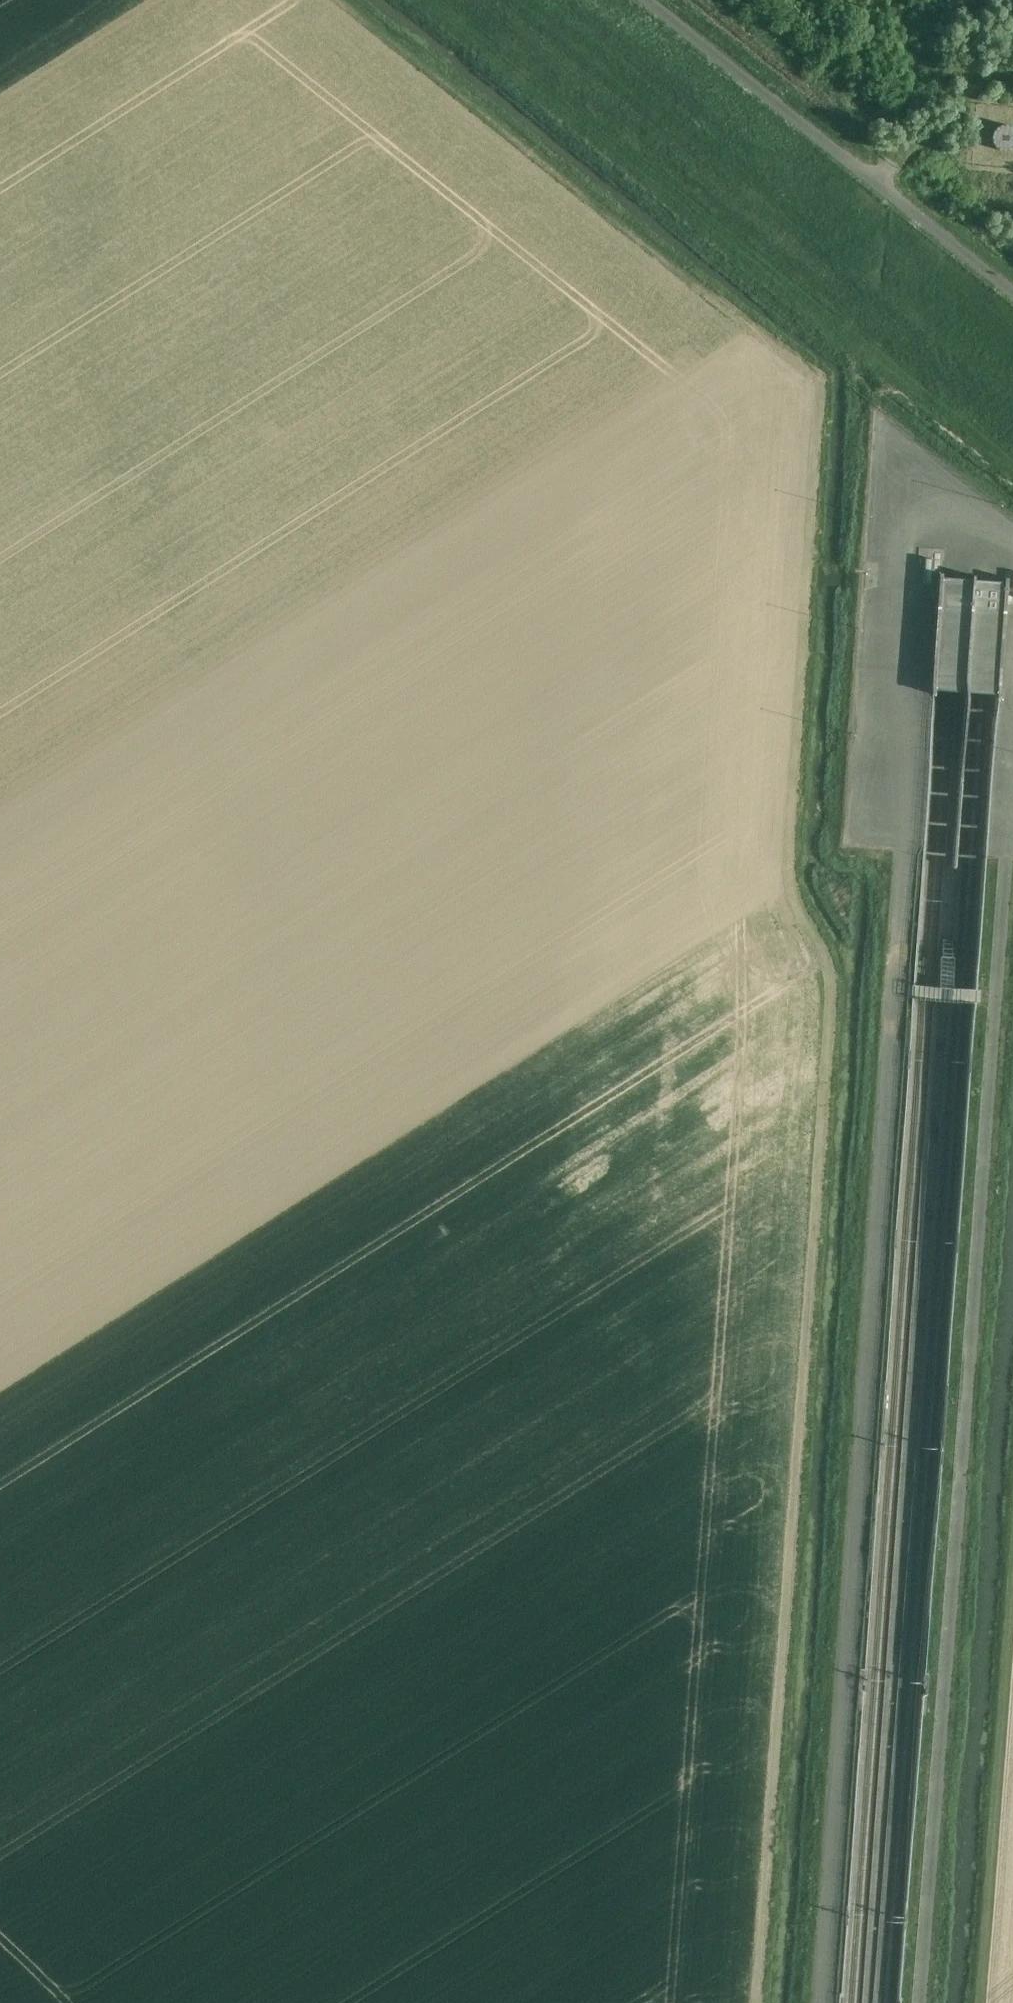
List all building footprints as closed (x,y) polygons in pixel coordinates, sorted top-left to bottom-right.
[(1011,125),(1006,124),(1001,124),(997,126),(993,129),(990,134),(989,139),(990,144),(993,149),(997,152),(1002,154),(1007,155),(1012,153),(1012,152),(1012,126),(1011,125)] [(1012,583),(940,578),(939,585),(932,690),(950,691),(967,692),(983,693),(999,695),(1004,695),(1012,598),(1012,583)]
